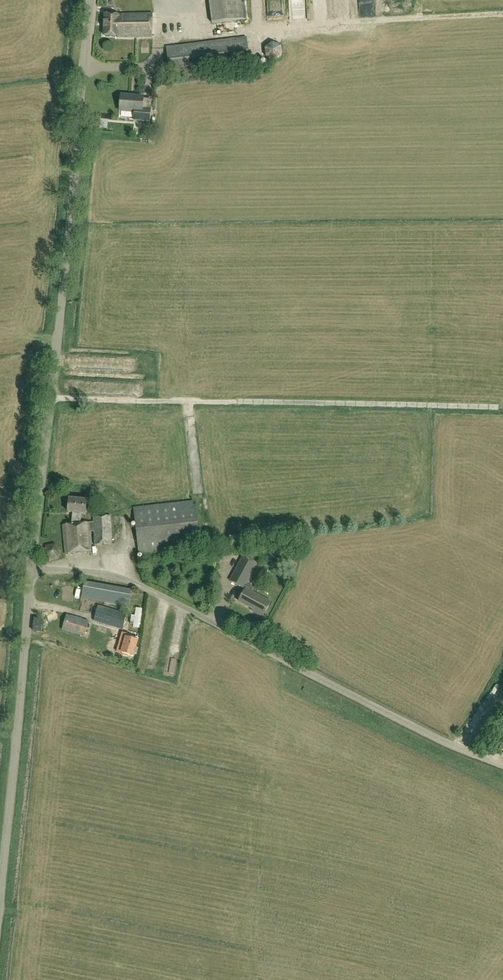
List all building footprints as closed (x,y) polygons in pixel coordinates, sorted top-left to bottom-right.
[(212,23),(244,19),(242,0),(209,0),(212,23)] [(277,18),(289,18),(288,0),(277,0),(277,18)] [(297,17),(313,16),(312,0),(296,0),(297,17)] [(322,9),(331,9),(330,0),(322,0),(322,9)] [(105,14),(103,36),(117,36),(117,38),(151,37),(153,13),(125,14),(125,15),(119,15),(105,14)] [(170,74),(250,64),(246,38),(166,48),(170,74)] [(266,58),(274,61),(282,55),(281,46),(272,42),(264,48),(266,58)] [(134,121),(149,122),(150,110),(142,109),(143,97),(121,95),(120,111),(134,112),(134,121)] [(112,544),(110,516),(93,517),(93,522),(80,523),(81,513),(86,513),(87,500),(70,498),(68,511),(73,512),(72,524),(63,525),(66,553),(92,550),(90,532),(94,531),(95,545),(112,544)] [(134,508),(139,553),(200,546),(194,500),(134,508)] [(114,513),(115,529),(123,529),(123,513),(114,513)] [(49,562),(58,559),(61,550),(53,544),(44,546),(43,555),(49,562)] [(243,556),(230,581),(246,589),(239,601),(254,609),(253,610),(263,616),(271,601),(252,591),(254,588),(247,583),(257,563),(243,556)] [(277,564),(265,557),(260,567),(273,573),(277,564)] [(128,584),(82,577),(80,593),(125,601),(128,584)] [(127,614),(98,606),(94,620),(122,629),(127,614)] [(89,621),(66,615),(62,630),(84,636),(89,621)] [(41,632),(42,619),(35,619),(34,631),(41,632)] [(147,641),(144,661),(153,663),(159,632),(157,631),(155,642),(147,641)] [(126,637),(122,653),(133,656),(138,638),(133,636),(132,639),(126,637)] [(502,740),(498,736),(492,743),(502,751),(502,740)]
